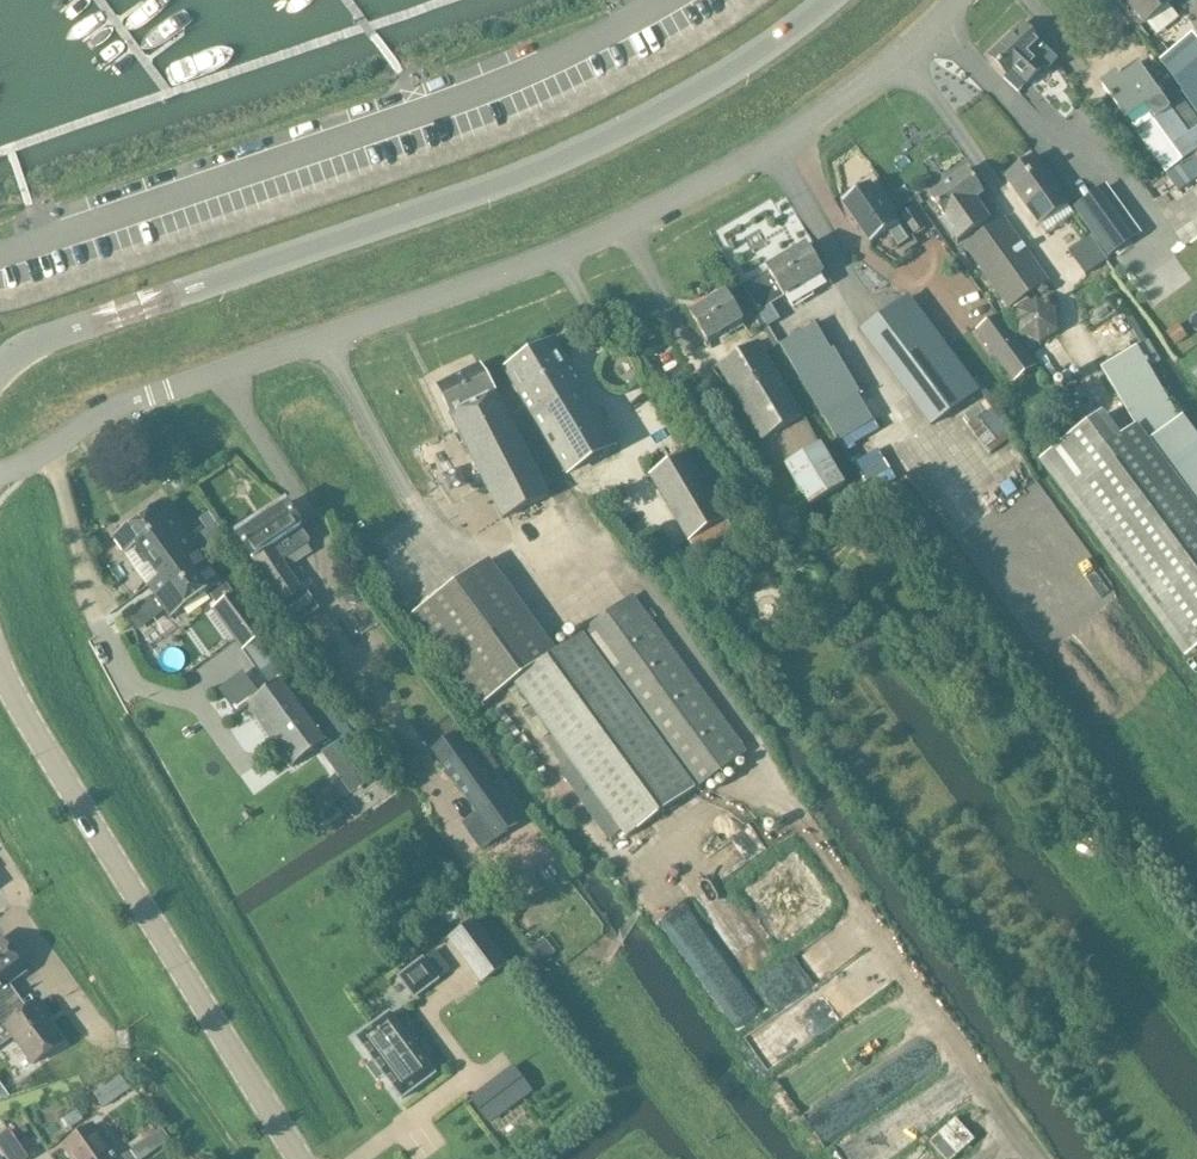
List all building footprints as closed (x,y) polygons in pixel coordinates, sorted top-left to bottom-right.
[(1174,0),(1125,0),(1144,24),(1174,0)] [(1002,46),(991,57),(1008,74),(1014,68),(1028,82),(1041,68),(1034,61),(1044,51),(1039,45),(1038,44),(1040,43),(1023,26),(1005,43),(1002,46)] [(1161,63),(1185,98),(1196,115),(1196,44),(1192,38),(1161,63)] [(1182,100),(1175,90),(1162,100),(1135,64),(1104,88),(1167,173),(1196,150),(1196,121),(1182,100)] [(1167,173),(1181,191),(1196,180),(1196,154),(1196,153),(1195,152),(1167,173)] [(1040,227),(1069,206),(1037,159),(1008,179),(1040,227)] [(975,201),(984,195),(966,171),(928,198),(944,221),(942,222),(958,245),(990,222),(975,201)] [(1075,202),(1095,188),(1085,173),(1065,187),(1075,202)] [(869,183),(842,202),(870,244),(888,232),(899,247),(909,240),(869,183)] [(1105,188),(1075,209),(1109,256),(1138,234),(1105,188)] [(913,235),(925,228),(913,208),(900,216),(913,235)] [(1010,310),(1049,282),(1002,217),(963,244),(1010,310)] [(1107,262),(1090,238),(1068,254),(1085,278),(1107,262)] [(759,313),(822,275),(806,247),(743,285),(759,313)] [(691,313),(707,340),(708,342),(742,322),(726,293),(691,313)] [(930,426),(976,392),(907,299),(861,333),(930,426)] [(975,333),(1014,384),(1036,367),(997,316),(975,333)] [(814,324),(781,345),(796,370),(830,350),(814,324)] [(1177,325),(1165,334),(1174,347),(1186,338),(1177,325)] [(567,474),(616,444),(554,340),(507,369),(567,474)] [(763,440),(802,416),(758,343),(722,368),(763,440)] [(1129,347),(1094,373),(1135,429),(1116,443),(1098,419),(1043,460),(1186,652),(1196,644),(1196,439),(1129,347)] [(451,415),(495,392),(480,365),(438,387),(451,415)] [(548,497),(495,392),(451,415),(504,520),(548,497)] [(844,488),(819,448),(785,469),(810,509),(844,488)] [(699,558),(707,553),(735,536),(687,456),(651,478),(690,545),(699,558)] [(159,579),(198,551),(164,503),(113,539),(126,557),(137,549),(159,579)] [(281,561),(310,542),(285,505),(237,536),(283,604),(301,591),(281,561)] [(154,583),(148,587),(156,599),(166,612),(171,620),(209,593),(218,606),(234,596),(224,582),(222,583),(198,551),(159,580),(154,583)] [(488,562),(411,617),(479,711),(512,687),(557,655),(488,562)] [(215,609),(244,650),(266,634),(237,593),(234,596),(218,606),(215,609)] [(581,636),(692,785),(695,790),(746,752),(633,598),(581,636)] [(266,634),(244,650),(271,689),(261,696),(250,704),(296,768),(330,739),(301,697),(311,689),(266,634)] [(580,638),(557,655),(512,687),(583,784),(626,842),(694,793),(580,638)] [(454,737),(435,754),(456,785),(475,815),(462,825),(480,851),(517,825),(484,780),(454,737)] [(348,740),(325,757),(338,776),(362,760),(348,740)] [(318,814),(340,799),(341,798),(325,777),(301,794),(317,816),(318,814)] [(483,980),(504,965),(473,922),(451,938),(483,980)] [(12,1003),(3,990),(26,973),(2,939),(0,941),(0,1011),(12,1003)] [(398,977),(415,998),(441,977),(424,956),(398,977)] [(12,1003),(0,1011),(0,1047),(13,1037),(33,1066),(63,1046),(46,1022),(51,1019),(39,1003),(27,1012),(18,999),(12,1003)] [(389,1013),(356,1038),(401,1099),(435,1074),(389,1013)] [(120,1077),(109,1085),(118,1099),(130,1091),(120,1077)] [(1,1088),(0,1088),(0,1100),(8,1097),(1,1088)] [(93,1126),(63,1147),(72,1158),(116,1158),(93,1126)] [(170,1141),(162,1130),(132,1152),(137,1158),(145,1158),(170,1141)] [(0,1139),(0,1148),(7,1158),(28,1158),(10,1133),(0,1139)]
